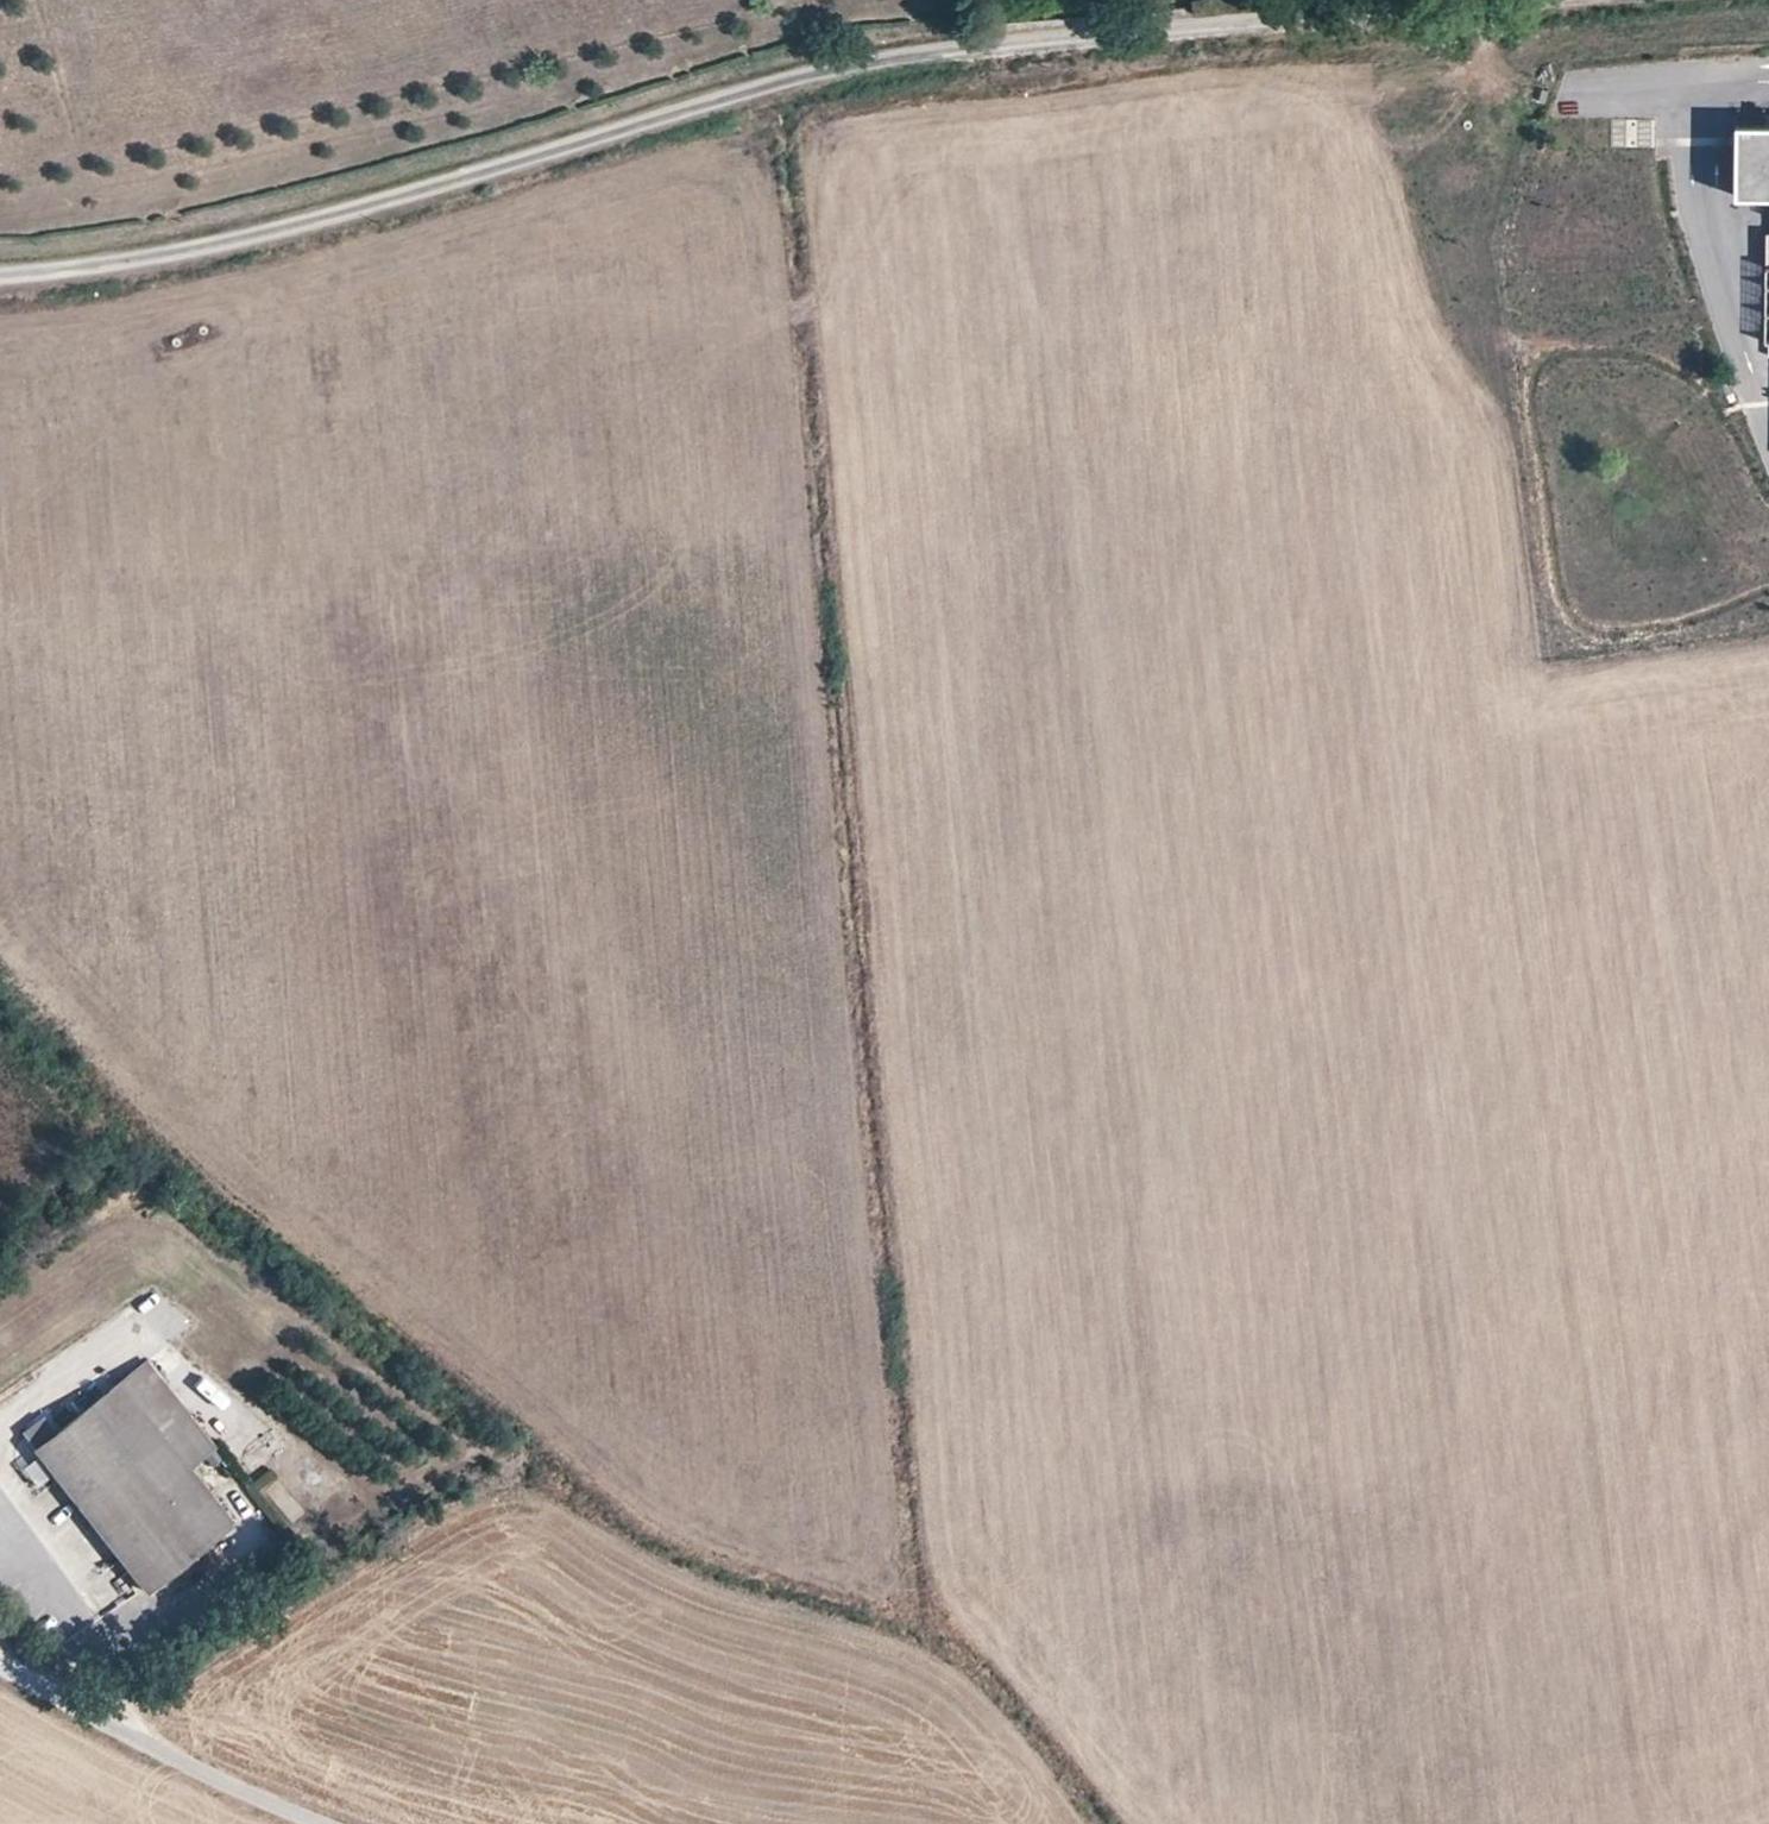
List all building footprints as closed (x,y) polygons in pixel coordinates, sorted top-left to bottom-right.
[(1734,94),(1732,157),(1768,158),(1768,95),(1734,94)] [(1756,200),(1752,309),(1768,309),(1768,201),(1756,200)] [(41,1448),(150,1591),(235,1524),(191,1465),(215,1446),(152,1363),(59,1434),(43,1414),(26,1428),(41,1448)]
